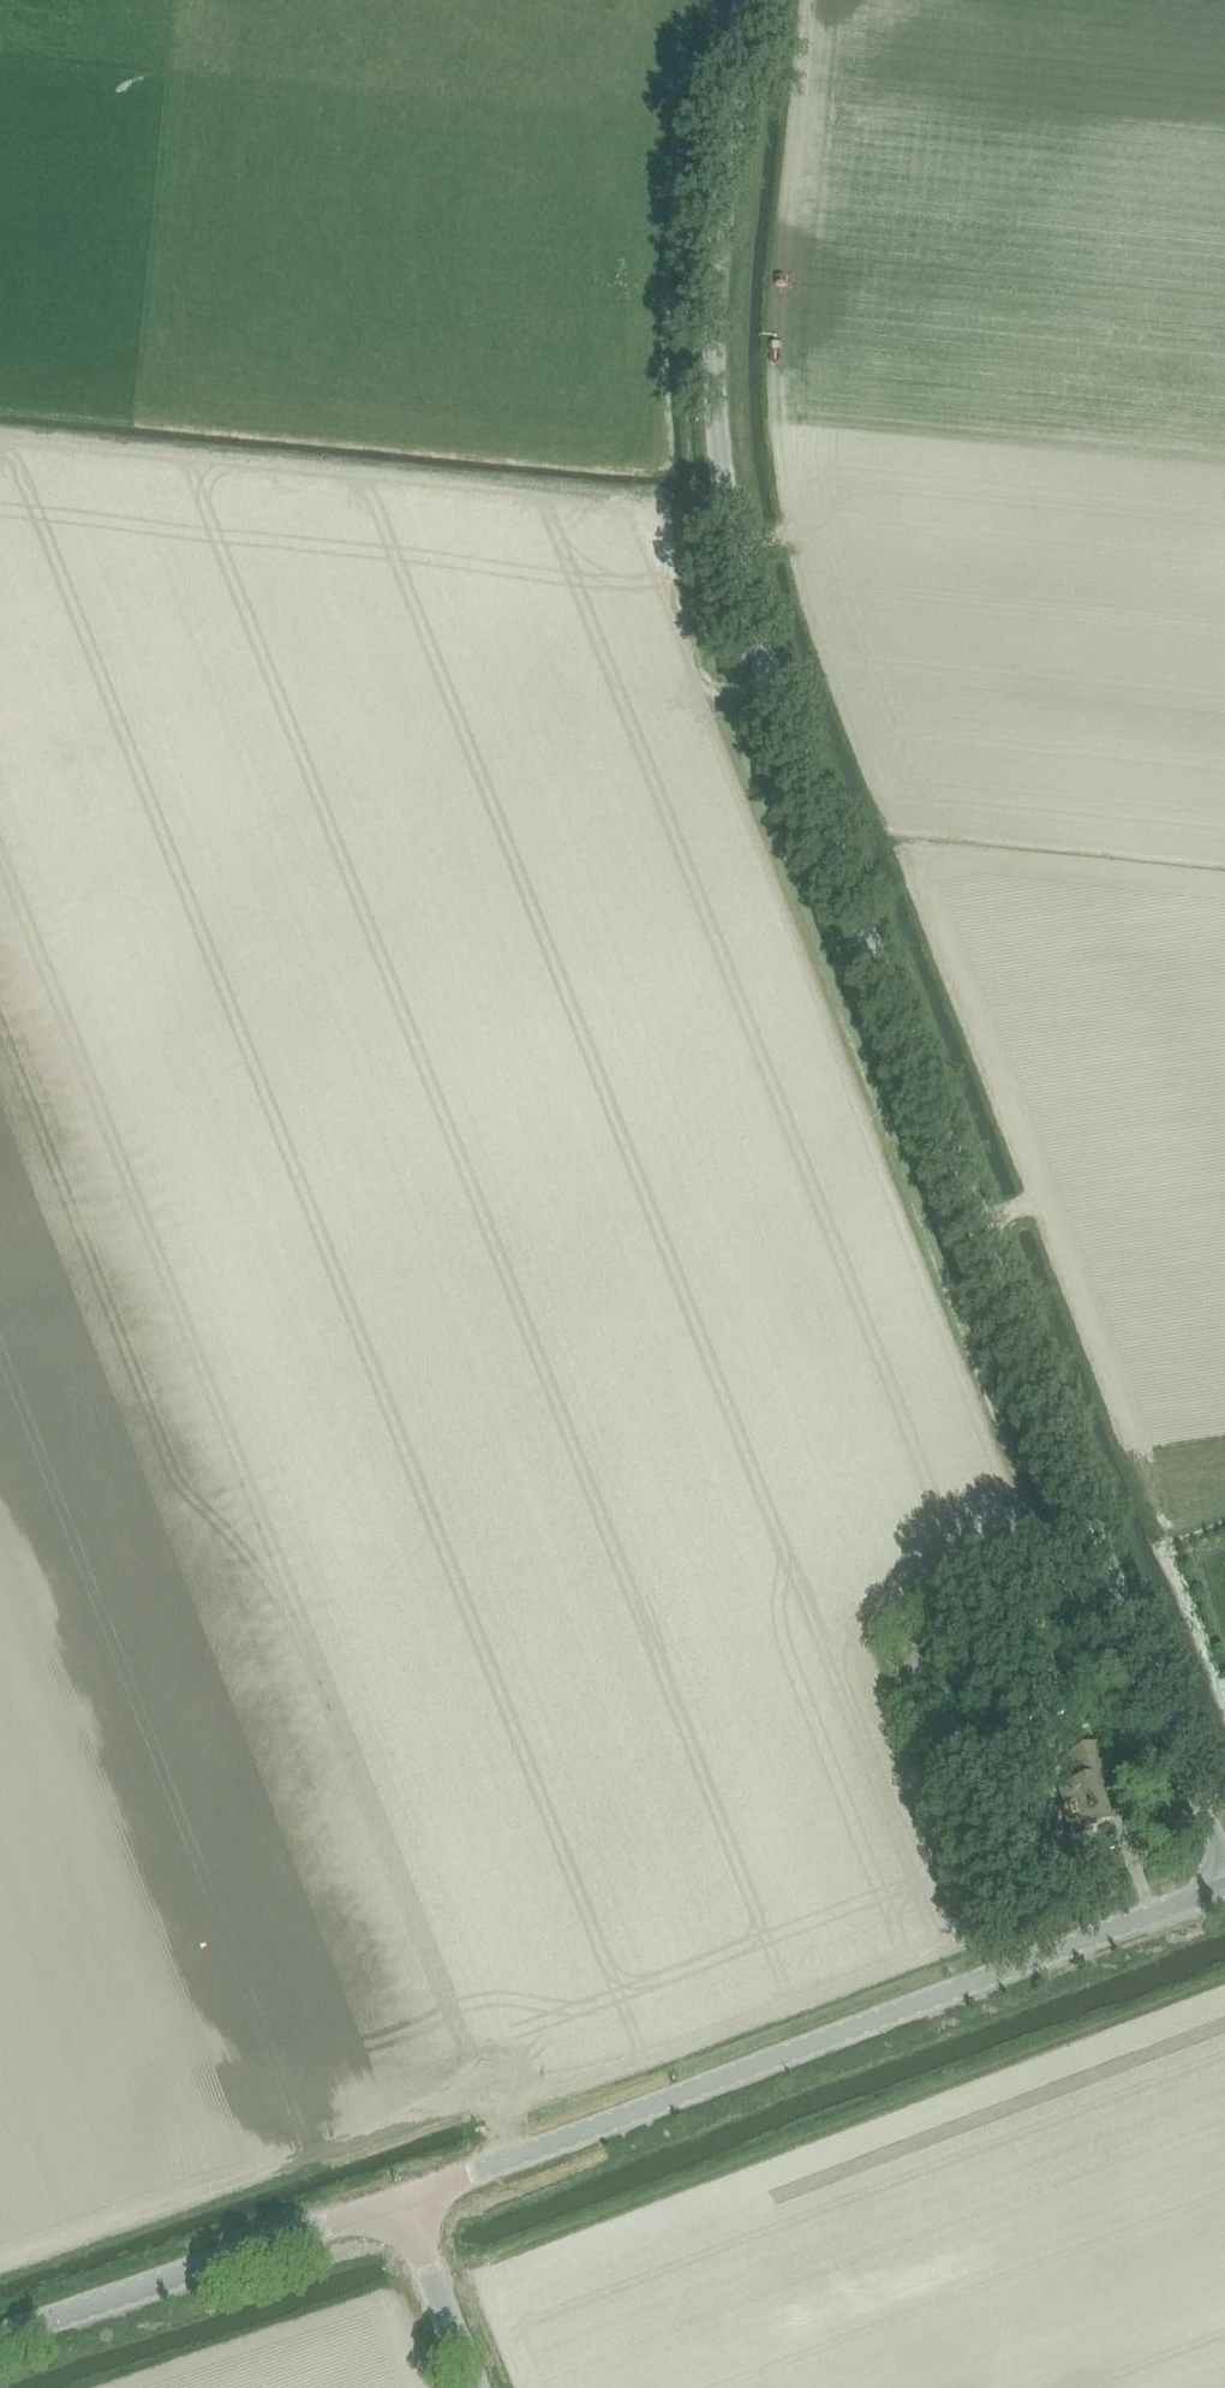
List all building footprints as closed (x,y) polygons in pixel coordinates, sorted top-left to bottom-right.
[(1093,1782),(1107,1777),(1094,1744),(1067,1755),(1078,1784),(1059,1792),(1067,1812),(1063,1814),(1073,1840),(1095,1831),(1094,1827),(1108,1821),(1093,1782)]
